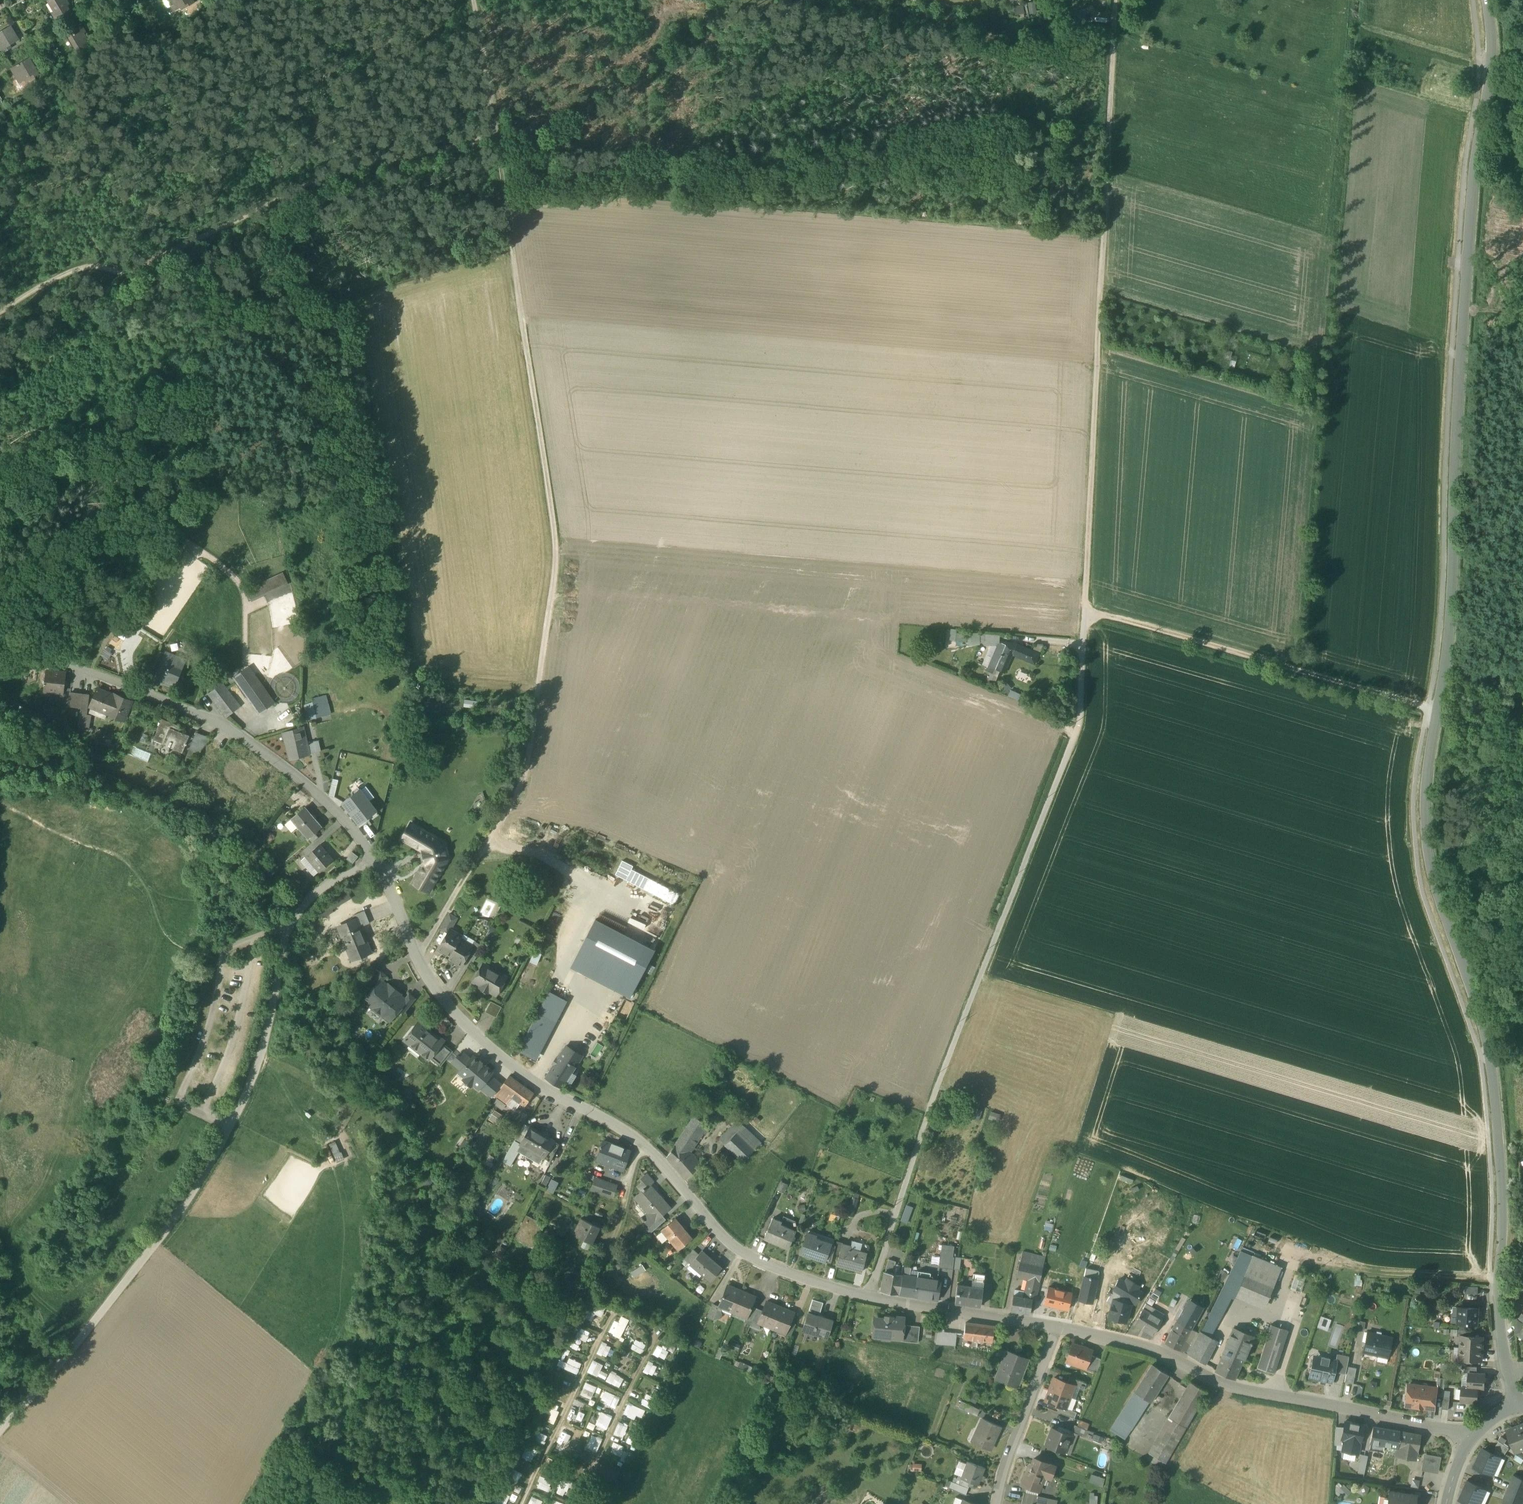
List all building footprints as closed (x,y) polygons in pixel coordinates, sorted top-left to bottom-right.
[(60,19),(71,12),(65,3),(67,1),(67,0),(49,0),(60,19)] [(163,1),(167,8),(172,6),(175,11),(181,7),(183,10),(194,3),(192,0),(164,0),(163,1)] [(1034,2),(1027,3),(1030,15),(1037,13),(1034,2)] [(1023,5),(1014,6),(1015,15),(1024,14),(1023,5)] [(66,31),(78,51),(89,45),(82,32),(84,30),(80,23),(66,31)] [(4,52),(11,48),(10,45),(19,40),(10,26),(0,32),(0,44),(4,52)] [(12,68),(20,82),(26,79),(27,81),(38,75),(29,58),(12,68)] [(247,589),(251,601),(257,598),(256,596),(268,591),(284,584),(280,574),(247,589)] [(999,643),(1000,635),(986,634),(986,642),(999,643)] [(989,666),(1004,673),(1012,655),(1035,664),(1039,653),(1016,644),(999,643),(989,666)] [(153,668),(158,670),(159,670),(164,658),(166,653),(160,651),(153,668)] [(166,651),(166,653),(164,658),(182,666),(183,665),(185,659),(166,651)] [(155,676),(175,685),(183,665),(182,666),(164,658),(159,670),(158,670),(155,676)] [(237,684),(250,674),(246,668),(233,679),(237,684)] [(62,693),(63,693),(64,688),(65,673),(47,671),(45,691),(62,693)] [(237,684),(259,714),(273,703),(250,674),(237,684)] [(209,696),(225,718),(239,707),(223,685),(209,696)] [(61,701),(69,702),(70,692),(71,689),(64,688),(63,693),(62,693),(61,701)] [(108,713),(109,713),(116,696),(97,688),(90,706),(92,706),(108,713)] [(69,704),(82,705),(83,694),(70,692),(69,702),(69,704)] [(89,694),(83,694),(82,705),(81,711),(87,712),(89,694)] [(116,695),(116,696),(109,713),(110,714),(111,711),(118,714),(116,716),(124,719),(131,701),(116,695)] [(305,706),(306,720),(328,715),(324,696),(311,699),(311,703),(305,706)] [(44,719),(55,720),(56,708),(45,706),(44,719)] [(108,713),(92,706),(89,712),(105,719),(108,713)] [(79,728),(88,730),(90,715),(87,714),(87,712),(81,711),(79,728)] [(170,747),(181,752),(188,734),(177,730),(170,727),(172,723),(162,718),(153,739),(164,743),(164,744),(167,746),(166,749),(168,750),(170,747)] [(289,759),(311,753),(308,742),(303,727),(282,733),(289,759)] [(189,750),(199,753),(210,738),(194,733),(189,750)] [(319,739),(308,742),(311,753),(322,750),(319,739)] [(137,755),(148,760),(150,754),(139,750),(137,755)] [(328,796),(334,797),(338,780),(333,778),(328,796)] [(366,786),(360,790),(369,801),(374,797),(366,786)] [(360,790),(359,789),(353,794),(342,802),(359,824),(376,811),(369,801),(360,790)] [(299,826),(308,837),(323,824),(307,805),(293,817),(300,825),(299,825),(299,826)] [(413,883),(428,892),(448,859),(443,842),(410,823),(401,838),(423,851),(426,861),(413,883)] [(362,831),(366,837),(374,832),(370,826),(362,831)] [(314,840),(305,848),(309,853),(318,845),(314,840)] [(309,853),(306,855),(313,863),(319,870),(332,858),(320,844),(318,845),(309,853)] [(306,855),(309,853),(305,848),(300,853),(297,855),(301,860),(306,855)] [(346,860),(352,864),(358,856),(352,852),(346,860)] [(308,868),(313,863),(306,855),(301,860),(308,868)] [(633,868),(622,862),(615,875),(628,882),(626,887),(637,892),(639,888),(674,905),(680,895),(632,871),(633,868)] [(348,893),(341,897),(345,902),(351,898),(348,893)] [(332,910),(345,902),(341,897),(329,904),(332,910)] [(633,913),(635,909),(621,901),(618,905),(633,913)] [(333,912),(332,910),(329,904),(318,911),(323,918),(333,912)] [(355,922),(357,928),(360,927),(369,923),(364,911),(352,916),(355,922)] [(441,929),(447,933),(450,930),(457,918),(449,914),(441,929)] [(654,951),(595,920),(578,952),(617,972),(609,987),(630,997),(654,951)] [(344,942),(351,960),(362,956),(371,953),(360,927),(357,928),(355,922),(341,928),(346,942),(344,942)] [(449,958),(462,937),(450,930),(447,933),(438,948),(450,955),(449,958)] [(462,937),(449,958),(461,965),(469,953),(472,946),(471,946),(460,939),(462,937)] [(469,953),(474,956),(480,944),(474,941),(471,946),(472,946),(469,953)] [(537,964),(541,953),(534,950),(530,961),(537,964)] [(571,966),(609,987),(617,972),(578,952),(571,966)] [(489,991),(496,995),(505,979),(504,975),(501,973),(497,974),(490,970),(489,967),(486,965),(482,966),(473,982),(480,986),(479,987),(488,992),(489,991)] [(376,985),(377,987),(382,981),(385,976),(380,973),(372,983),(376,985)] [(371,1011),(378,1017),(380,1014),(383,1016),(388,1011),(394,1016),(399,1010),(397,1009),(405,999),(395,993),(391,990),(382,981),(377,987),(376,985),(365,999),(372,1004),(370,1007),(373,1009),(371,1011)] [(549,992),(543,1003),(560,1012),(560,1013),(566,1001),(549,992)] [(399,1010),(404,1014),(415,999),(409,994),(405,999),(397,1009),(399,1010)] [(485,1012),(496,1018),(501,1007),(491,1001),(485,1012)] [(518,1051),(532,1058),(535,1060),(536,1059),(560,1012),(543,1003),(518,1051)] [(409,1045),(429,1060),(430,1058),(441,1044),(442,1043),(435,1037),(435,1034),(431,1031),(427,1032),(420,1026),(416,1030),(412,1031),(409,1033),(410,1038),(413,1040),(409,1045)] [(430,1058),(441,1067),(452,1053),(441,1044),(430,1058)] [(546,1078),(562,1089),(582,1056),(566,1046),(546,1078)] [(472,1084),(479,1090),(480,1088),(490,1076),(493,1073),(485,1067),(486,1066),(481,1061),(480,1062),(473,1056),(470,1059),(463,1054),(460,1058),(457,1056),(451,1063),(460,1071),(459,1073),(465,1078),(463,1080),(470,1087),(472,1084)] [(492,1094),(493,1095),(499,1088),(502,1085),(490,1076),(480,1088),(490,1096),(492,1094)] [(499,1088),(510,1096),(519,1084),(509,1077),(502,1085),(499,1088)] [(512,1097),(524,1106),(533,1094),(519,1084),(510,1096),(512,1097)] [(493,1095),(506,1105),(512,1097),(510,1096),(499,1088),(493,1095)] [(961,1116),(977,1121),(981,1111),(964,1106),(961,1116)] [(497,1123),(502,1114),(494,1110),(489,1119),(497,1123)] [(992,1110),(989,1116),(997,1121),(1000,1115),(992,1110)] [(675,1146),(683,1156),(686,1153),(687,1154),(701,1134),(704,1136),(710,1128),(694,1117),(675,1146)] [(718,1139),(725,1145),(736,1134),(743,1127),(736,1120),(718,1139)] [(519,1144),(520,1145),(543,1158),(544,1158),(554,1141),(530,1127),(525,1135),(519,1144)] [(743,1127),(736,1134),(753,1151),(760,1143),(743,1127)] [(514,1141),(519,1144),(525,1135),(520,1132),(514,1141)] [(742,1162),(753,1151),(736,1134),(725,1145),(742,1162)] [(507,1154),(513,1158),(517,1150),(520,1145),(519,1144),(514,1141),(507,1154)] [(544,1158),(550,1162),(559,1144),(554,1141),(544,1158)] [(336,1161),(343,1159),(337,1142),(330,1144),(336,1161)] [(613,1167),(623,1172),(630,1152),(604,1142),(597,1161),(610,1166),(609,1168),(612,1169),(613,1167)] [(540,1163),(543,1158),(520,1145),(517,1150),(540,1163)] [(666,1158),(685,1179),(699,1167),(687,1154),(686,1153),(683,1156),(675,1146),(666,1158)] [(540,1163),(548,1168),(550,1162),(544,1158),(543,1158),(540,1163)] [(704,1173),(708,1178),(718,1169),(714,1164),(704,1173)] [(648,1227),(648,1228),(662,1216),(660,1214),(666,1208),(652,1192),(654,1191),(649,1186),(653,1182),(646,1174),(640,1180),(641,1182),(637,1187),(642,1192),(636,1197),(641,1201),(638,1203),(648,1214),(643,1219),(642,1218),(641,1219),(648,1227)] [(541,1185),(545,1187),(550,1178),(545,1175),(541,1185)] [(546,1189),(553,1193),(558,1181),(551,1178),(546,1189)] [(606,1196),(610,1184),(598,1180),(594,1192),(606,1196)] [(780,1181),(776,1191),(784,1194),(788,1185),(780,1181)] [(606,1196),(613,1198),(617,1187),(610,1184),(606,1196)] [(660,1214),(662,1216),(670,1208),(654,1191),(652,1192),(666,1208),(660,1214)] [(852,1198),(846,1215),(852,1218),(858,1200),(852,1198)] [(797,1206),(798,1213),(806,1212),(805,1205),(797,1206)] [(906,1205),(900,1221),(907,1224),(913,1208),(906,1205)] [(1114,1225),(1118,1214),(1109,1211),(1105,1222),(1114,1225)] [(952,1212),(950,1219),(958,1221),(960,1214),(952,1212)] [(513,1239),(523,1244),(535,1219),(525,1214),(513,1239)] [(646,1229),(650,1234),(665,1220),(662,1216),(648,1228),(648,1227),(646,1229)] [(784,1217),(781,1223),(780,1225),(795,1232),(796,1230),(796,1223),(784,1217)] [(575,1236),(591,1244),(599,1228),(581,1219),(577,1226),(580,1227),(575,1236)] [(680,1229),(682,1227),(676,1219),(673,1221),(680,1229)] [(765,1238),(788,1249),(795,1232),(780,1225),(781,1223),(773,1219),(765,1238)] [(662,1230),(669,1238),(680,1229),(673,1221),(662,1230)] [(668,1239),(678,1250),(692,1239),(682,1227),(680,1229),(669,1238),(668,1239)] [(800,1254),(825,1262),(830,1245),(814,1240),(815,1237),(807,1234),(800,1254)] [(814,1240),(830,1245),(832,1239),(816,1234),(815,1237),(814,1240)] [(852,1241),(850,1247),(850,1249),(860,1252),(862,1244),(852,1241)] [(825,1262),(830,1264),(836,1247),(830,1245),(825,1262)] [(837,1265),(861,1271),(866,1254),(860,1252),(850,1249),(850,1247),(842,1245),(837,1265)] [(942,1245),(941,1256),(948,1256),(953,1257),(954,1247),(942,1245)] [(684,1259),(690,1265),(699,1255),(693,1250),(684,1259)] [(1231,1271),(1272,1288),(1281,1268),(1241,1251),(1231,1271)] [(708,1260),(710,1258),(703,1252),(701,1254),(708,1260)] [(1022,1253),(1020,1263),(1043,1268),(1045,1258),(1022,1253)] [(697,1271),(709,1282),(721,1268),(710,1258),(708,1260),(701,1254),(699,1255),(690,1265),(697,1271)] [(939,1268),(946,1268),(948,1256),(941,1256),(939,1268)] [(961,1258),(954,1257),(953,1269),(959,1270),(961,1258)] [(889,1260),(885,1272),(892,1273),(895,1265),(896,1262),(889,1260)] [(1028,1279),(1040,1282),(1043,1268),(1020,1263),(1019,1263),(1016,1277),(1028,1279)] [(895,1265),(892,1273),(901,1275),(902,1267),(895,1265)] [(901,1275),(909,1276),(911,1268),(902,1265),(902,1267),(901,1275)] [(1086,1269),(1079,1299),(1092,1302),(1097,1280),(1099,1271),(1086,1269)] [(1210,1313),(1200,1332),(1208,1336),(1209,1336),(1234,1292),(1266,1304),(1272,1288),(1231,1271),(1210,1313)] [(898,1295),(898,1294),(901,1275),(892,1273),(885,1272),(881,1292),(898,1295)] [(1290,1290),(1300,1293),(1306,1275),(1296,1272),(1290,1290)] [(909,1276),(901,1275),(898,1294),(937,1300),(940,1281),(929,1279),(917,1277),(909,1276)] [(976,1287),(982,1288),(983,1276),(974,1275),(974,1279),(977,1280),(976,1287)] [(1140,1285),(1126,1277),(1124,1282),(1137,1290),(1140,1285)] [(1010,1311),(1029,1313),(1032,1301),(1035,1302),(1040,1282),(1028,1279),(1025,1292),(1015,1290),(1013,1296),(1010,1311)] [(1124,1282),(1119,1279),(1112,1290),(1113,1290),(1106,1301),(1112,1304),(1113,1300),(1130,1304),(1131,1301),(1135,1304),(1142,1293),(1137,1290),(1124,1282)] [(1414,1282),(1414,1292),(1423,1292),(1423,1282),(1414,1282)] [(954,1302),(979,1306),(980,1305),(982,1288),(976,1287),(957,1285),(954,1302)] [(719,1305),(733,1310),(741,1292),(727,1286),(719,1305)] [(1465,1294),(1479,1295),(1479,1287),(1466,1286),(1465,1294)] [(1048,1287),(1044,1304),(1067,1310),(1072,1293),(1048,1287)] [(755,1298),(741,1292),(733,1310),(747,1316),(751,1306),(755,1298)] [(809,1311),(820,1314),(823,1303),(812,1300),(809,1311)] [(1108,1317),(1126,1322),(1131,1304),(1130,1304),(1113,1300),(1112,1304),(1108,1317)] [(1188,1300),(1183,1310),(1189,1314),(1195,1304),(1188,1300)] [(591,1316),(600,1320),(606,1306),(597,1302),(591,1316)] [(709,1312),(713,1315),(719,1305),(715,1302),(709,1312)] [(758,1321),(772,1326),(780,1308),(766,1302),(762,1311),(758,1321)] [(1191,1329),(1203,1308),(1195,1304),(1189,1314),(1183,1310),(1179,1317),(1181,1318),(1179,1322),(1176,1321),(1176,1322),(1191,1329)] [(733,1310),(719,1305),(719,1307),(746,1318),(747,1316),(733,1310)] [(746,1318),(752,1321),(757,1309),(751,1306),(747,1316),(746,1318)] [(794,1313),(780,1308),(772,1326),(786,1332),(790,1322),(794,1313)] [(1450,1325),(1458,1325),(1459,1309),(1453,1308),(1453,1315),(1451,1315),(1450,1325)] [(762,1311),(757,1309),(752,1321),(757,1323),(758,1321),(762,1311)] [(1460,1325),(1474,1326),(1475,1316),(1477,1316),(1478,1310),(1461,1309),(1460,1325)] [(1133,1325),(1153,1336),(1161,1321),(1160,1320),(1161,1318),(1157,1315),(1156,1318),(1142,1310),(1133,1325)] [(802,1331),(827,1339),(833,1321),(808,1313),(802,1331)] [(881,1338),(890,1339),(891,1337),(901,1338),(902,1338),(903,1325),(904,1319),(892,1318),(893,1316),(885,1316),(885,1320),(876,1319),(876,1321),(874,1323),(873,1328),(875,1331),(882,1331),(881,1338)] [(1331,1320),(1321,1316),(1317,1327),(1327,1331),(1331,1320)] [(608,1331),(618,1336),(625,1323),(615,1318),(608,1331)] [(1516,1337),(1522,1328),(1522,1325),(1514,1318),(1516,1336),(1516,1337)] [(758,1321),(757,1323),(785,1334),(786,1332),(772,1326),(758,1321)] [(1357,1331),(1363,1332),(1365,1323),(1359,1321),(1357,1331)] [(785,1334),(791,1336),(796,1324),(790,1322),(786,1332),(785,1334)] [(1165,1343),(1180,1351),(1184,1342),(1190,1330),(1191,1330),(1191,1329),(1176,1322),(1165,1343)] [(963,1339),(992,1342),(994,1326),(965,1323),(963,1339)] [(901,1342),(918,1343),(920,1327),(903,1325),(902,1338),(901,1338),(901,1342)] [(1257,1368),(1274,1373),(1288,1330),(1271,1325),(1257,1368)] [(582,1328),(577,1337),(586,1341),(590,1332),(582,1328)] [(1215,1372),(1235,1380),(1253,1337),(1233,1328),(1215,1372)] [(936,1344),(942,1345),(944,1332),(944,1330),(937,1329),(936,1338),(937,1338),(937,1344),(936,1344)] [(957,1334),(944,1332),(942,1345),(955,1346),(957,1334)] [(1188,1355),(1205,1364),(1217,1341),(1209,1336),(1208,1336),(1200,1332),(1188,1355)] [(1363,1350),(1388,1355),(1392,1338),(1367,1333),(1363,1350)] [(1461,1337),(1460,1348),(1482,1350),(1482,1338),(1469,1337),(1461,1337)] [(642,1352),(645,1343),(634,1340),(631,1349),(642,1352)] [(607,1356),(611,1345),(601,1341),(597,1353),(607,1356)] [(1193,1346),(1184,1342),(1180,1351),(1188,1355),(1193,1346)] [(1074,1364),(1085,1368),(1090,1355),(1092,1351),(1086,1349),(1087,1348),(1080,1345),(1080,1347),(1072,1344),(1070,1352),(1069,1351),(1066,1353),(1065,1356),(1066,1358),(1067,1359),(1075,1362),(1074,1364)] [(657,1345),(653,1354),(665,1359),(669,1350),(657,1345)] [(991,1358),(1002,1363),(1006,1351),(997,1346),(991,1358)] [(1481,1362),(1482,1350),(1460,1348),(1459,1360),(1467,1361),(1481,1362)] [(1387,1359),(1388,1355),(1363,1350),(1363,1354),(1378,1357),(1387,1359)] [(996,1379),(1017,1387),(1021,1376),(1020,1376),(1023,1368),(1024,1369),(1028,1359),(1006,1351),(1002,1363),(1001,1364),(1004,1365),(999,1378),(996,1377),(996,1379)] [(1333,1372),(1345,1374),(1349,1357),(1337,1354),(1335,1363),(1333,1372)] [(1085,1368),(1096,1372),(1101,1359),(1090,1355),(1085,1368)] [(560,1359),(557,1365),(577,1374),(582,1363),(569,1357),(567,1363),(560,1359)] [(1320,1381),(1326,1382),(1326,1380),(1332,1381),(1333,1372),(1335,1363),(1329,1361),(1329,1358),(1321,1357),(1320,1361),(1313,1360),(1310,1376),(1321,1379),(1320,1381)] [(588,1373),(606,1378),(607,1372),(601,1371),(603,1363),(591,1360),(588,1373)] [(1464,1373),(1468,1374),(1468,1373),(1476,1373),(1477,1367),(1467,1367),(1467,1361),(1459,1360),(1455,1360),(1455,1366),(1465,1367),(1464,1373)] [(653,1375),(657,1364),(647,1361),(643,1372),(653,1375)] [(1139,1384),(1155,1395),(1168,1374),(1152,1364),(1139,1384)] [(1344,1382),(1353,1384),(1356,1369),(1347,1367),(1344,1382)] [(611,1371),(606,1379),(623,1390),(628,1381),(611,1371)] [(1467,1388),(1478,1389),(1484,1389),(1485,1374),(1476,1373),(1468,1373),(1468,1374),(1467,1388)] [(1080,1388),(1084,1390),(1086,1384),(1069,1377),(1067,1383),(1074,1386),(1080,1388)] [(1054,1378),(1049,1389),(1070,1397),(1074,1386),(1067,1383),(1054,1378)] [(1440,1378),(1437,1378),(1437,1379),(1436,1389),(1437,1389),(1436,1396),(1443,1397),(1445,1379),(1440,1378)] [(1180,1387),(1184,1391),(1188,1384),(1182,1380),(1178,1386),(1180,1387)] [(580,1394),(591,1399),(597,1387),(586,1381),(580,1394)] [(1184,1391),(1169,1417),(1185,1426),(1206,1391),(1190,1381),(1188,1384),(1184,1391)] [(1377,1383),(1369,1381),(1368,1388),(1375,1390),(1377,1383)] [(1139,1384),(1124,1408),(1132,1413),(1143,1397),(1148,1400),(1151,1402),(1155,1395),(1139,1384)] [(1353,1395),(1362,1395),(1362,1385),(1354,1385),(1353,1395)] [(1075,1399),(1080,1388),(1074,1386),(1070,1397),(1075,1399)] [(1436,1389),(1408,1386),(1406,1395),(1409,1396),(1408,1406),(1414,1406),(1414,1407),(1422,1408),(1422,1407),(1429,1408),(1434,1409),(1436,1396),(1437,1389),(1436,1389)] [(1467,1388),(1461,1387),(1460,1403),(1477,1404),(1478,1389),(1467,1388)] [(1066,1408),(1070,1397),(1049,1389),(1045,1401),(1059,1406),(1065,1409),(1066,1408)] [(604,1391),(600,1402),(616,1408),(620,1397),(604,1391)] [(646,1393),(641,1404),(651,1408),(655,1398),(646,1393)] [(978,1397),(972,1394),(969,1400),(975,1404),(978,1397)] [(1075,1399),(1070,1397),(1066,1408),(1072,1410),(1076,1399),(1075,1399)] [(1124,1438),(1148,1400),(1143,1397),(1132,1413),(1126,1423),(1127,1423),(1123,1430),(1114,1424),(1110,1430),(1124,1438)] [(1441,1410),(1448,1410),(1450,1399),(1443,1398),(1441,1410)] [(958,1407),(963,1409),(966,1403),(961,1401),(958,1407)] [(635,1419),(636,1415),(642,1418),(645,1409),(628,1403),(624,1415),(635,1419)] [(963,1409),(977,1416),(980,1409),(966,1403),(963,1409)] [(551,1415),(548,1422),(553,1424),(560,1407),(552,1404),(548,1414),(551,1415)] [(1057,1412),(1074,1418),(1076,1412),(1072,1410),(1066,1408),(1065,1409),(1059,1406),(1057,1412)] [(1126,1423),(1132,1413),(1124,1408),(1118,1418),(1126,1423)] [(569,1411),(566,1420),(575,1423),(578,1414),(569,1411)] [(601,1412),(595,1425),(606,1430),(612,1417),(601,1412)] [(973,1442),(989,1449),(996,1434),(997,1434),(1001,1426),(982,1417),(978,1426),(980,1427),(973,1442)] [(1169,1417),(1164,1426),(1180,1435),(1185,1426),(1169,1417)] [(1127,1423),(1126,1423),(1118,1418),(1114,1424),(1123,1430),(1127,1423)] [(1077,1426),(1087,1430),(1089,1424),(1080,1420),(1077,1426)] [(613,1432),(621,1438),(629,1428),(621,1422),(613,1432)] [(1364,1425),(1345,1422),(1344,1428),(1341,1440),(1344,1440),(1343,1446),(1342,1451),(1344,1451),(1356,1454),(1358,1454),(1364,1425)] [(1077,1434),(1084,1437),(1086,1429),(1074,1425),(1071,1432),(1077,1434)] [(971,1441),(973,1442),(980,1427),(978,1426),(971,1441)] [(1164,1426),(1161,1431),(1177,1440),(1180,1435),(1164,1426)] [(568,1442),(571,1430),(560,1427),(556,1439),(568,1442)] [(1045,1445),(1064,1452),(1071,1435),(1071,1434),(1052,1427),(1045,1445)] [(1344,1428),(1335,1427),(1334,1445),(1343,1446),(1344,1440),(1341,1440),(1344,1428)] [(1522,1449),(1522,1440),(1518,1427),(1507,1431),(1515,1453),(1522,1449)] [(1398,1442),(1400,1432),(1373,1428),(1370,1443),(1371,1443),(1384,1446),(1398,1448),(1399,1442),(1398,1442)] [(1093,1432),(1086,1429),(1084,1437),(1091,1439),(1093,1432)] [(1163,1465),(1177,1440),(1161,1431),(1147,1455),(1163,1465)] [(1071,1435),(1064,1452),(1069,1454),(1077,1434),(1071,1432),(1071,1434),(1071,1435)] [(1416,1435),(1400,1432),(1398,1442),(1399,1442),(1398,1448),(1396,1455),(1416,1458),(1419,1440),(1415,1439),(1416,1435)] [(539,1434),(537,1441),(544,1443),(546,1437),(539,1434)] [(1103,1437),(1095,1434),(1093,1441),(1100,1444),(1103,1437)] [(586,1448),(597,1452),(602,1439),(591,1435),(586,1448)] [(1498,1441),(1499,1442),(1503,1445),(1506,1440),(1501,1436),(1498,1441)] [(1502,1451),(1505,1454),(1509,1449),(1503,1445),(1499,1442),(1495,1447),(1496,1447),(1502,1451)] [(611,1453),(621,1455),(624,1445),(613,1443),(611,1453)] [(1371,1443),(1370,1449),(1383,1452),(1384,1446),(1371,1443)] [(1496,1447),(1493,1454),(1500,1457),(1502,1451),(1496,1447)] [(1474,1468),(1492,1475),(1492,1474),(1499,1458),(1500,1457),(1493,1454),(1482,1449),(1474,1468)] [(1356,1454),(1344,1451),(1342,1459),(1354,1461),(1356,1454)] [(1362,1455),(1360,1465),(1366,1466),(1368,1456),(1362,1455)] [(1513,1459),(1521,1464),(1522,1461),(1522,1460),(1516,1455),(1513,1459)] [(1423,1470),(1437,1472),(1439,1458),(1425,1456),(1423,1470)] [(1038,1490),(1039,1490),(1041,1482),(1039,1481),(1042,1472),(1051,1475),(1055,1466),(1034,1458),(1032,1464),(1029,1471),(1027,1470),(1022,1484),(1025,1485),(1038,1490)] [(1504,1460),(1499,1458),(1492,1474),(1497,1476),(1504,1460)] [(958,1475),(961,1476),(966,1463),(959,1460),(953,1474),(958,1475)] [(961,1478),(977,1484),(978,1485),(985,1468),(967,1461),(966,1463),(961,1476),(961,1478)] [(614,1483),(616,1484),(618,1481),(615,1480),(618,1473),(602,1466),(597,1475),(614,1483)] [(1039,1481),(1041,1482),(1044,1476),(1050,1478),(1051,1475),(1042,1472),(1039,1481)] [(1092,1474),(1089,1482),(1102,1487),(1105,1479),(1092,1474)] [(953,1477),(952,1481),(959,1484),(961,1478),(961,1476),(958,1475),(957,1477),(956,1477),(953,1477)] [(1507,1493),(1522,1500),(1522,1479),(1514,1475),(1507,1493)] [(537,1486),(549,1491),(553,1480),(540,1476),(537,1486)] [(564,1496),(571,1481),(562,1477),(556,1492),(564,1496)] [(976,1486),(977,1484),(961,1478),(959,1484),(968,1488),(969,1486),(974,1488),(976,1486)] [(1419,1481),(1412,1480),(1410,1487),(1418,1488),(1419,1481)] [(949,1488),(966,1494),(968,1488),(959,1484),(952,1481),(951,1481),(949,1488)] [(1485,1491),(1485,1490),(1468,1482),(1460,1500),(1467,1503),(1479,1503),(1485,1491)] [(1351,1492),(1343,1484),(1342,1486),(1336,1490),(1340,1494),(1344,1499),(1351,1492)] [(1359,1485),(1356,1492),(1363,1496),(1366,1495),(1369,1488),(1362,1484),(1359,1485)] [(1029,1493),(1037,1495),(1038,1490),(1025,1485),(1024,1492),(1029,1493)] [(494,1503),(506,1503),(510,1495),(500,1490),(493,1503),(494,1503)] [(1485,1491),(1479,1503),(1485,1503),(1490,1494),(1485,1491)] [(1020,1502),(1027,1503),(1029,1493),(1024,1492),(1023,1492),(1020,1502)] [(1089,1503),(1097,1503),(1098,1495),(1094,1495),(1094,1492),(1090,1492),(1089,1503)] [(1388,1498),(1387,1503),(1415,1503),(1417,1496),(1389,1492),(1388,1498)] [(1030,1503),(1051,1503),(1052,1501),(1036,1497),(1037,1495),(1029,1493),(1027,1503),(1030,1503)] [(1522,1501),(1522,1500),(1507,1493),(1503,1503),(1504,1503),(1522,1503),(1522,1501)] [(543,1500),(531,1496),(528,1503),(541,1503),(543,1500)]
